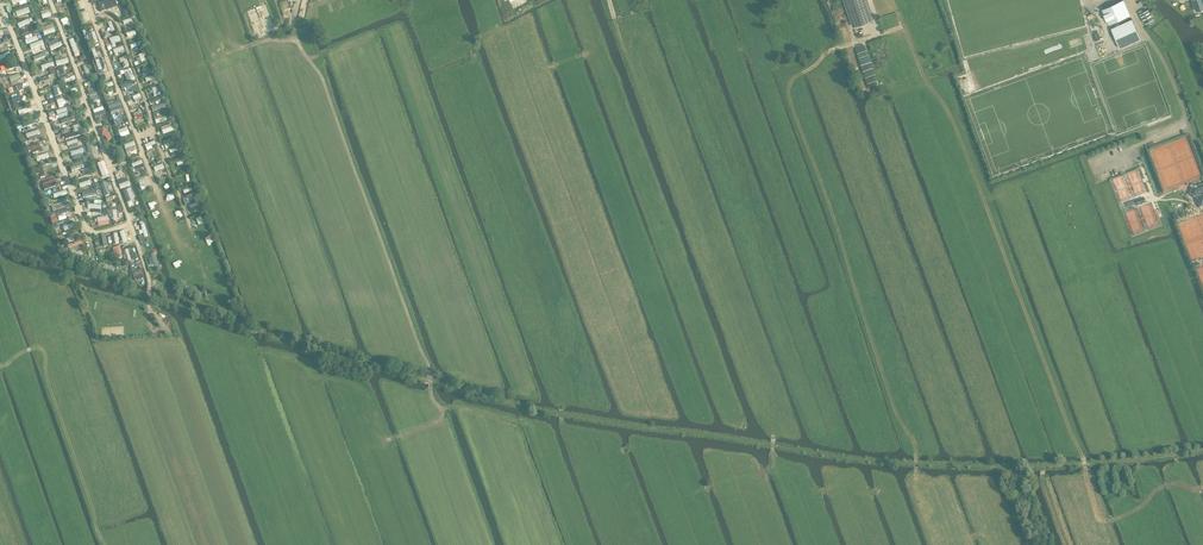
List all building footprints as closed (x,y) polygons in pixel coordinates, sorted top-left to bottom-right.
[(99,3),(101,12),(117,7),(115,0),(109,0),(99,3)] [(853,27),(872,21),(865,0),(845,0),(853,27)] [(1102,9),(1109,24),(1130,15),(1124,0),(1121,0),(1102,9)] [(1196,10),(1202,8),(1202,0),(1192,0),(1196,10)] [(1145,23),(1153,18),(1148,9),(1140,14),(1145,23)] [(1132,19),(1111,28),(1120,48),(1141,39),(1132,19)] [(104,162),(98,164),(103,177),(109,175),(104,162)] [(1198,198),(1202,208),(1202,207),(1202,188),(1200,189),(1198,189),(1195,197),(1198,198)]
